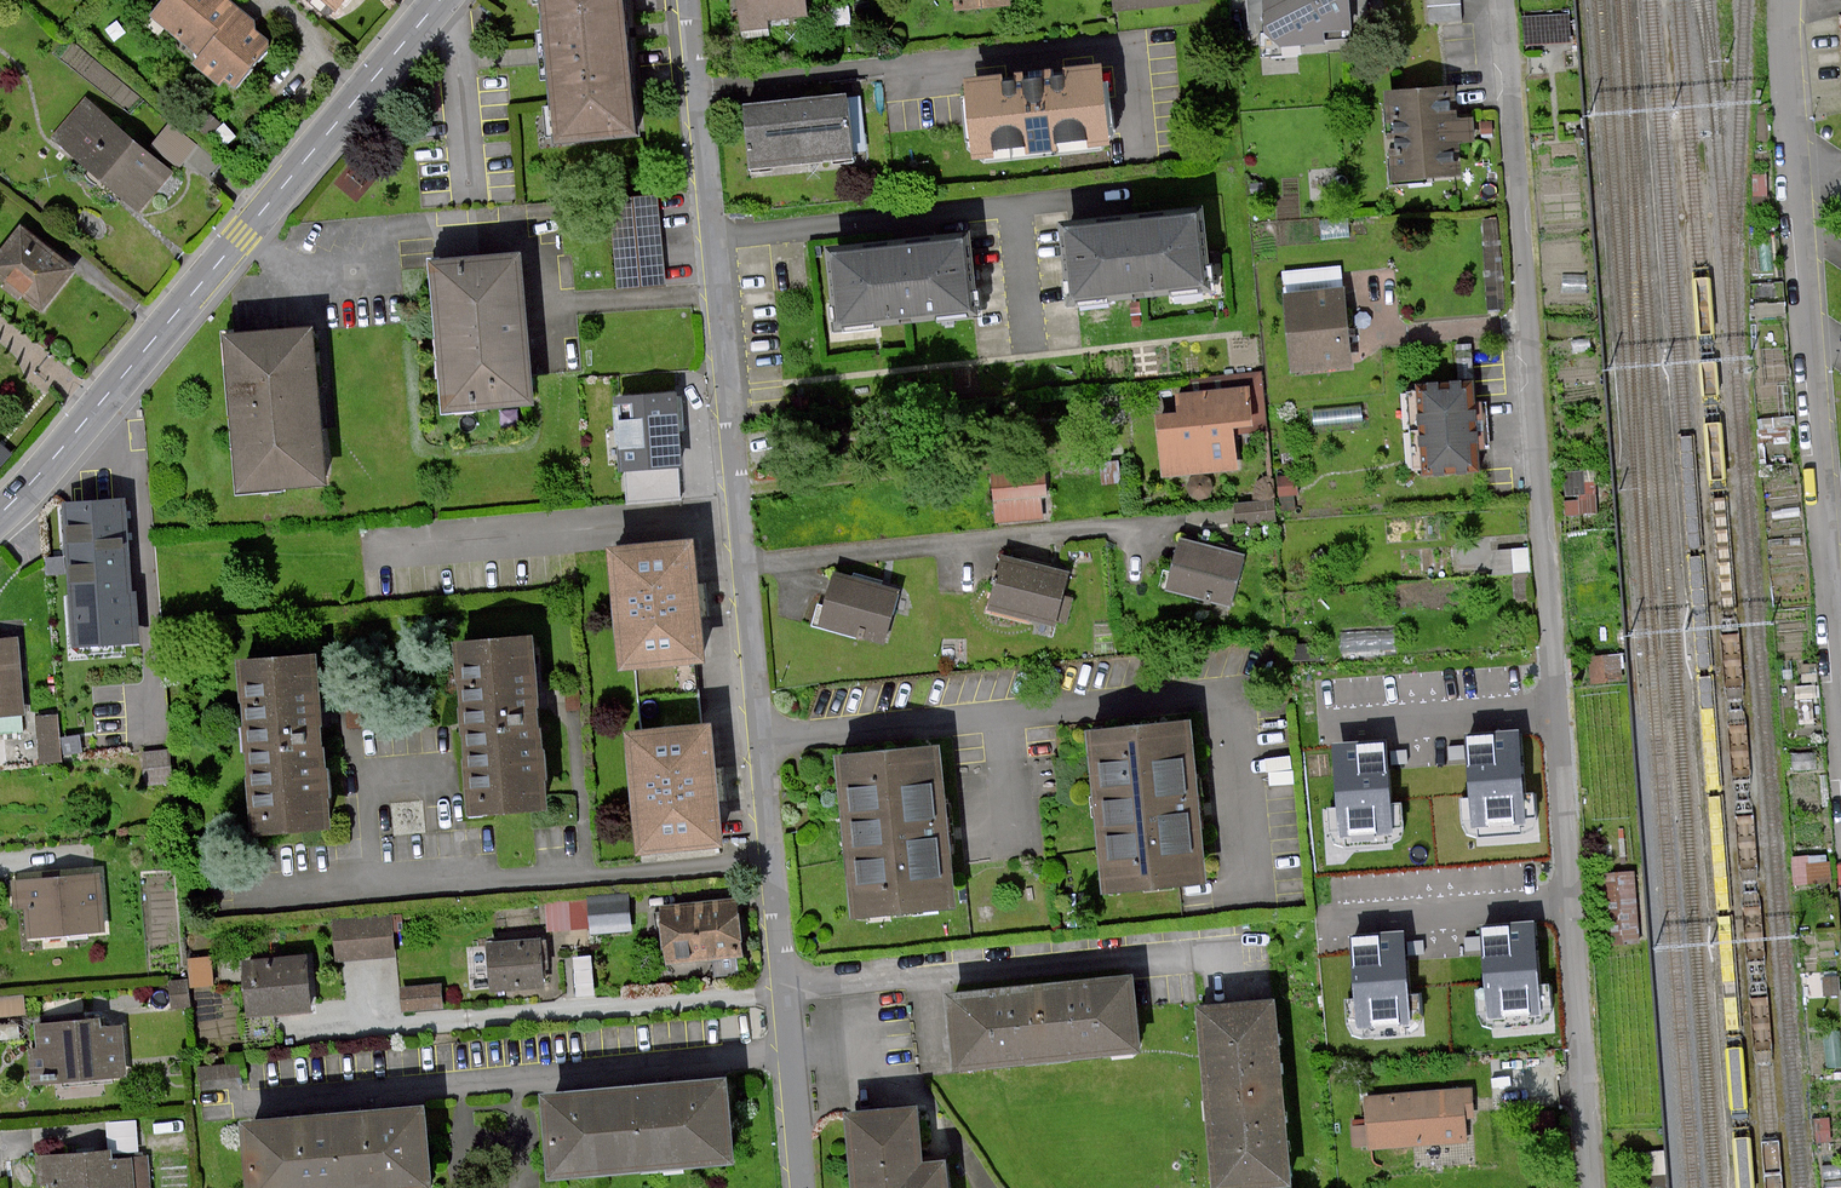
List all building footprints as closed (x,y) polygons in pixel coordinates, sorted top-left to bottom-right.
[(151,16),(199,56),(193,63),(220,86),(225,81),(236,90),(276,43),(257,27),(258,23),(230,0),(164,0),(151,16)] [(557,141),(635,134),(622,0),(543,0),(557,141)] [(810,17),(808,0),(739,0),(742,31),(771,29),(770,20),(810,17)] [(1013,5),(1013,0),(955,0),(957,10),(1013,5)] [(1114,12),(1202,4),(1201,0),(1113,0),(1114,12)] [(1266,52),(1302,51),(1302,42),(1322,42),(1321,29),(1348,28),(1346,0),(1264,0),(1266,52)] [(1428,22),(1463,20),(1462,0),(1427,0),(1428,22)] [(1570,15),(1524,18),(1525,46),(1572,43),(1570,15)] [(1108,64),(970,77),(978,160),(1115,147),(1108,64)] [(1446,85),(1386,91),(1392,183),(1462,181),(1461,142),(1477,142),(1475,117),(1460,117),(1458,84),(1446,85)] [(851,95),(748,105),(754,168),(857,158),(851,95)] [(86,98),(51,140),(140,214),(175,173),(86,98)] [(188,121),(208,138),(221,124),(200,106),(188,121)] [(1492,120),(1480,121),(1481,133),(1494,133),(1492,120)] [(170,122),(151,145),(180,167),(198,144),(170,122)] [(659,195),(611,199),(618,289),(666,285),(659,195)] [(1204,210),(1063,220),(1076,301),(1210,285),(1204,210)] [(1500,217),(1483,218),(1488,310),(1506,309),(1500,217)] [(0,253),(0,275),(46,312),(79,270),(23,225),(0,253)] [(829,247),(837,333),(898,326),(989,316),(979,230),(829,247)] [(522,326),(515,253),(434,260),(429,261),(430,267),(435,319),(443,410),(528,402),(526,374),(522,326)] [(1350,366),(1350,362),(1343,289),(1286,295),(1293,372),(1350,366)] [(225,334),(240,492),(328,486),(317,326),(300,327),(286,328),(272,329),(256,331),(242,332),(225,334)] [(1590,338),(1572,341),(1573,353),(1592,351),(1590,338)] [(1476,378),(1473,343),(1454,344),(1457,379),(1476,378)] [(1171,419),(1143,421),(1149,485),(1163,484),(1238,477),(1235,443),(1265,440),(1259,376),(1240,378),(1241,393),(1169,399),(1171,419)] [(1457,379),(1418,382),(1419,390),(1425,470),(1425,475),(1473,471),(1483,471),(1476,378),(1457,379)] [(678,391),(618,396),(627,505),(685,501),(678,391)] [(13,456),(0,444),(0,471),(13,456)] [(1119,461),(1101,463),(1103,484),(1121,482),(1119,461)] [(1046,470),(994,475),(998,522),(1043,518),(1041,496),(1048,495),(1046,470)] [(1584,472),(1566,473),(1568,514),(1597,512),(1596,493),(1585,493),(1584,472)] [(1296,475),(1277,477),(1280,513),(1296,512),(1294,496),(1298,495),(1298,485),(1296,475)] [(1276,501),(1272,476),(1263,478),(1253,489),(1254,501),(1276,501)] [(1277,522),(1276,501),(1235,504),(1237,524),(1277,522)] [(121,503),(64,508),(76,647),(133,643),(121,503)] [(1248,555),(1182,537),(1168,589),(1234,607),(1248,555)] [(612,547),(624,670),(711,662),(699,539),(612,547)] [(1529,548),(1492,551),(1494,575),(1531,572),(1529,548)] [(1072,572),(1004,554),(990,609),(1058,626),(1059,621),(1067,623),(1074,597),(1066,595),(1072,572)] [(902,590),(835,572),(820,625),(887,644),(902,590)] [(1398,653),(1396,628),(1336,632),(1338,657),(1398,653)] [(0,641),(0,718),(28,715),(20,639),(0,641)] [(459,646),(473,810),(542,804),(528,640),(459,646)] [(1321,660),(1320,644),(1294,645),(1295,662),(1321,660)] [(1623,655),(1586,659),(1588,683),(1625,680),(1623,655)] [(241,667),(255,833),(327,827),(312,660),(241,667)] [(63,756),(63,711),(42,711),(42,756),(63,756)] [(638,727),(651,849),(726,841),(713,719),(638,727)] [(1091,730),(1106,891),(1180,883),(1209,880),(1195,720),(1091,730)] [(1469,737),(1476,824),(1525,820),(1517,733),(1491,735),(1469,737)] [(1336,747),(1343,832),(1390,827),(1383,742),(1365,744),(1336,747)] [(950,901),(935,757),(848,765),(863,910),(950,901)] [(101,871),(18,877),(20,907),(26,906),(28,938),(105,933),(101,871)] [(1635,871),(1599,873),(1604,948),(1642,942),(1635,871)] [(635,928),(635,891),(592,892),(593,928),(635,928)] [(548,898),(552,928),(587,923),(582,894),(548,898)] [(739,954),(733,900),(661,909),(668,963),(739,954)] [(383,919),(327,924),(330,965),(387,962),(383,919)] [(1484,927),(1491,1013),(1538,1009),(1531,923),(1505,925),(1484,927)] [(1354,941),(1360,1024),(1409,1021),(1403,938),(1378,939),(1354,941)] [(535,940),(478,948),(484,994),(541,986),(535,940)] [(298,956),(234,962),(239,1017),(303,1012),(298,956)] [(1129,978),(950,996),(957,1071),(981,1068),(1109,1055),(1137,1053),(1129,978)] [(191,1006),(188,979),(171,981),(174,1008),(191,1006)] [(405,980),(406,1005),(446,1003),(445,979),(405,980)] [(1216,1187),(1240,1187),(1288,1184),(1273,1003),(1201,1009),(1204,1044),(1213,1153),(1216,1187)] [(99,1020),(37,1025),(38,1043),(39,1049),(29,1050),(32,1083),(123,1075),(119,1029),(100,1031),(99,1020)] [(580,1094),(542,1097),(549,1178),(731,1161),(724,1081),(676,1085),(580,1094)] [(1469,1089),(1363,1097),(1365,1124),(1352,1125),(1353,1146),(1464,1138),(1463,1118),(1463,1114),(1471,1113),(1469,1089)] [(243,1123),(248,1187),(431,1187),(425,1109),(375,1113),(274,1120),(243,1123)] [(850,1115),(855,1187),(949,1187),(947,1161),(916,1163),(912,1110),(850,1115)] [(40,1158),(43,1183),(50,1182),(51,1187),(150,1187),(147,1157),(111,1160),(110,1151),(40,1158)]
